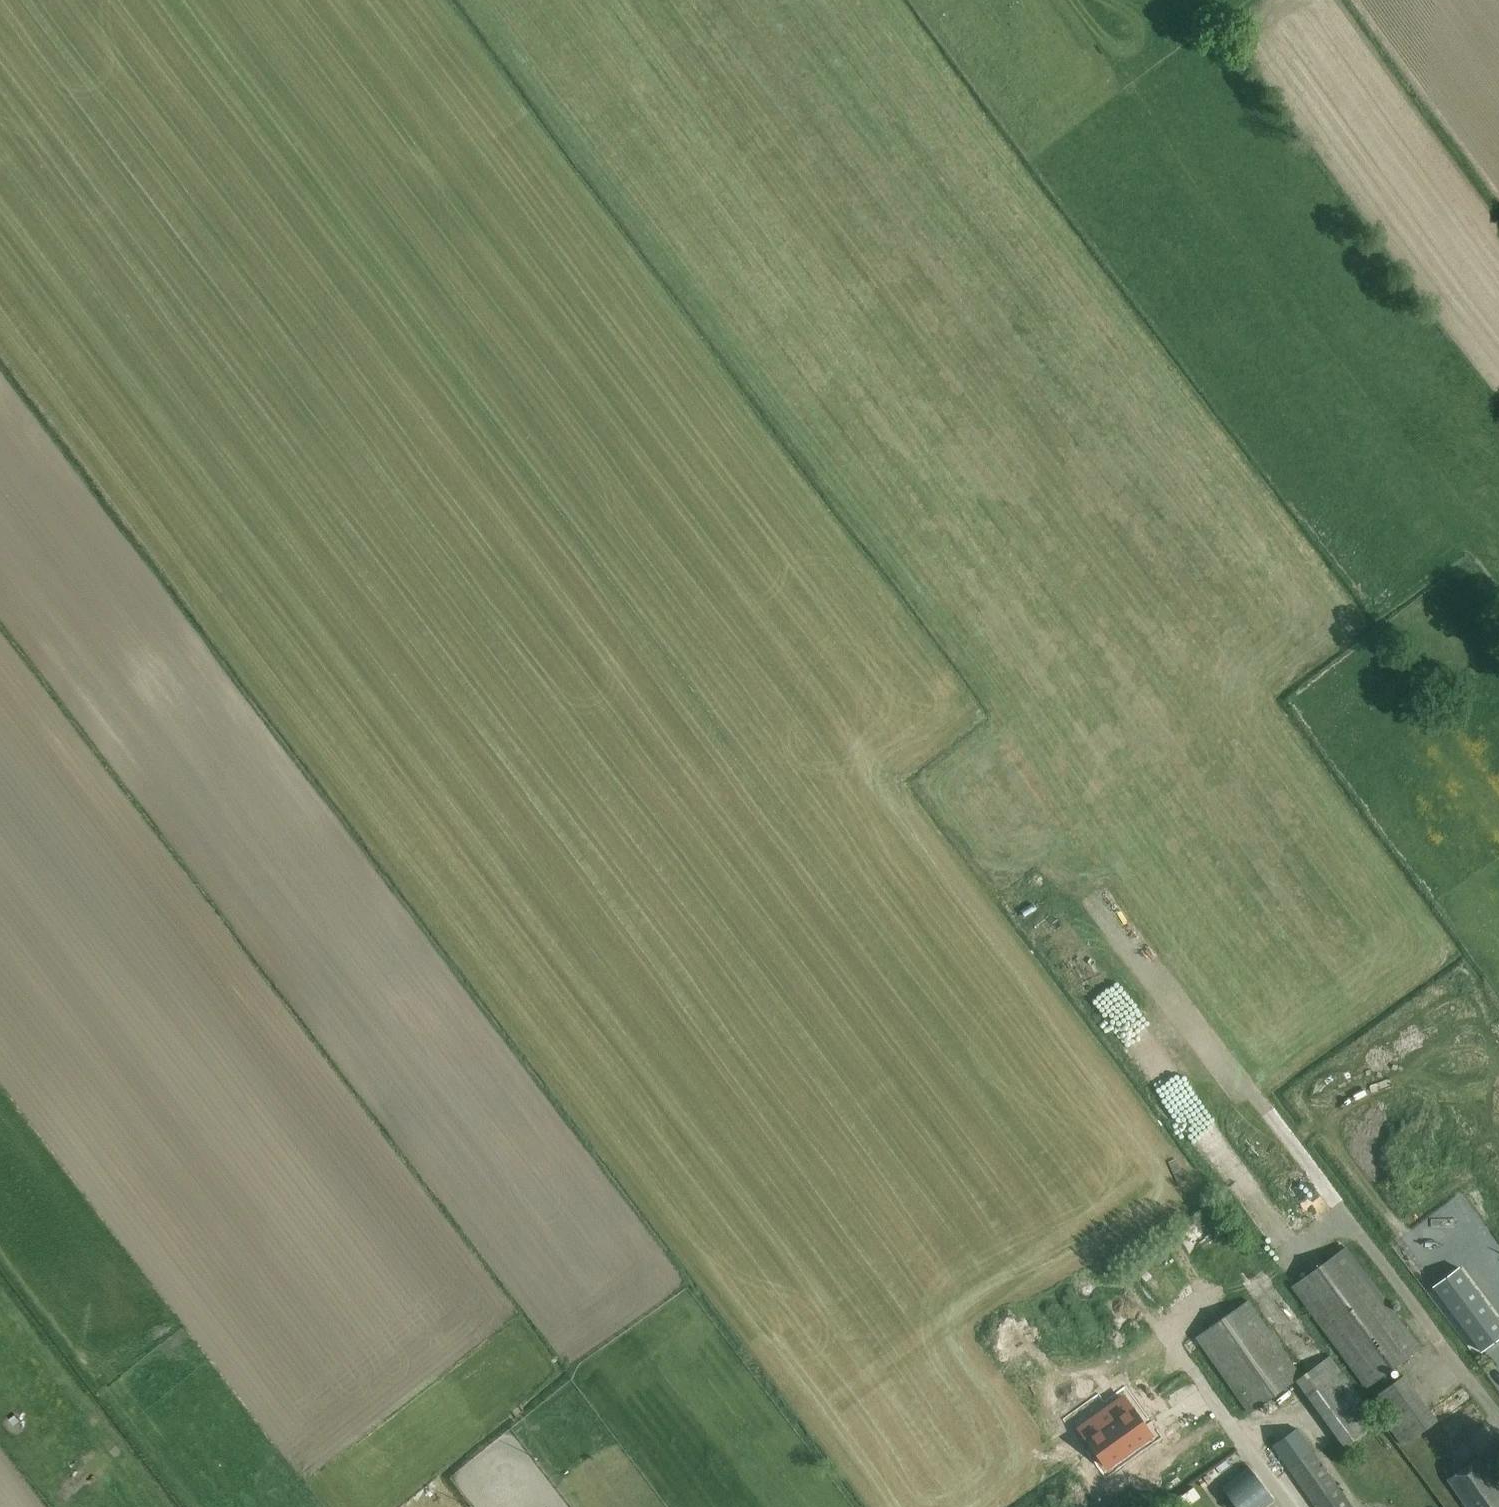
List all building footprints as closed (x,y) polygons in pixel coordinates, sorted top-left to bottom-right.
[(1076,998),(1128,1069),(1156,1049),(1103,978),(1076,998)] [(1197,1163),(1230,1142),(1209,1108),(1200,1114),(1180,1080),(1155,1095),(1197,1163)] [(1464,1220),(1448,1231),(1457,1243),(1473,1232),(1464,1220)] [(1186,1250),(1205,1240),(1197,1226),(1178,1236),(1186,1250)] [(1366,1388),(1422,1347),(1347,1246),(1292,1287),(1366,1388)] [(1433,1286),(1481,1351),(1498,1337),(1498,1321),(1459,1267),(1433,1286)] [(1302,1376),(1250,1300),(1195,1338),(1248,1414),(1302,1376)] [(1117,1351),(1135,1346),(1132,1336),(1114,1341),(1117,1351)] [(1438,1421),(1404,1375),(1369,1401),(1402,1447),(1438,1421)] [(1123,1394),(1108,1405),(1114,1415),(1090,1432),(1099,1446),(1094,1449),(1105,1465),(1146,1437),(1136,1424),(1141,1420),(1123,1394)] [(1302,1435),(1277,1452),(1315,1506),(1353,1506),(1302,1435)] [(1480,1458),(1448,1480),(1467,1506),(1498,1506),(1498,1486),(1480,1458)] [(1237,1506),(1258,1506),(1271,1496),(1245,1464),(1219,1485),(1237,1506)]
